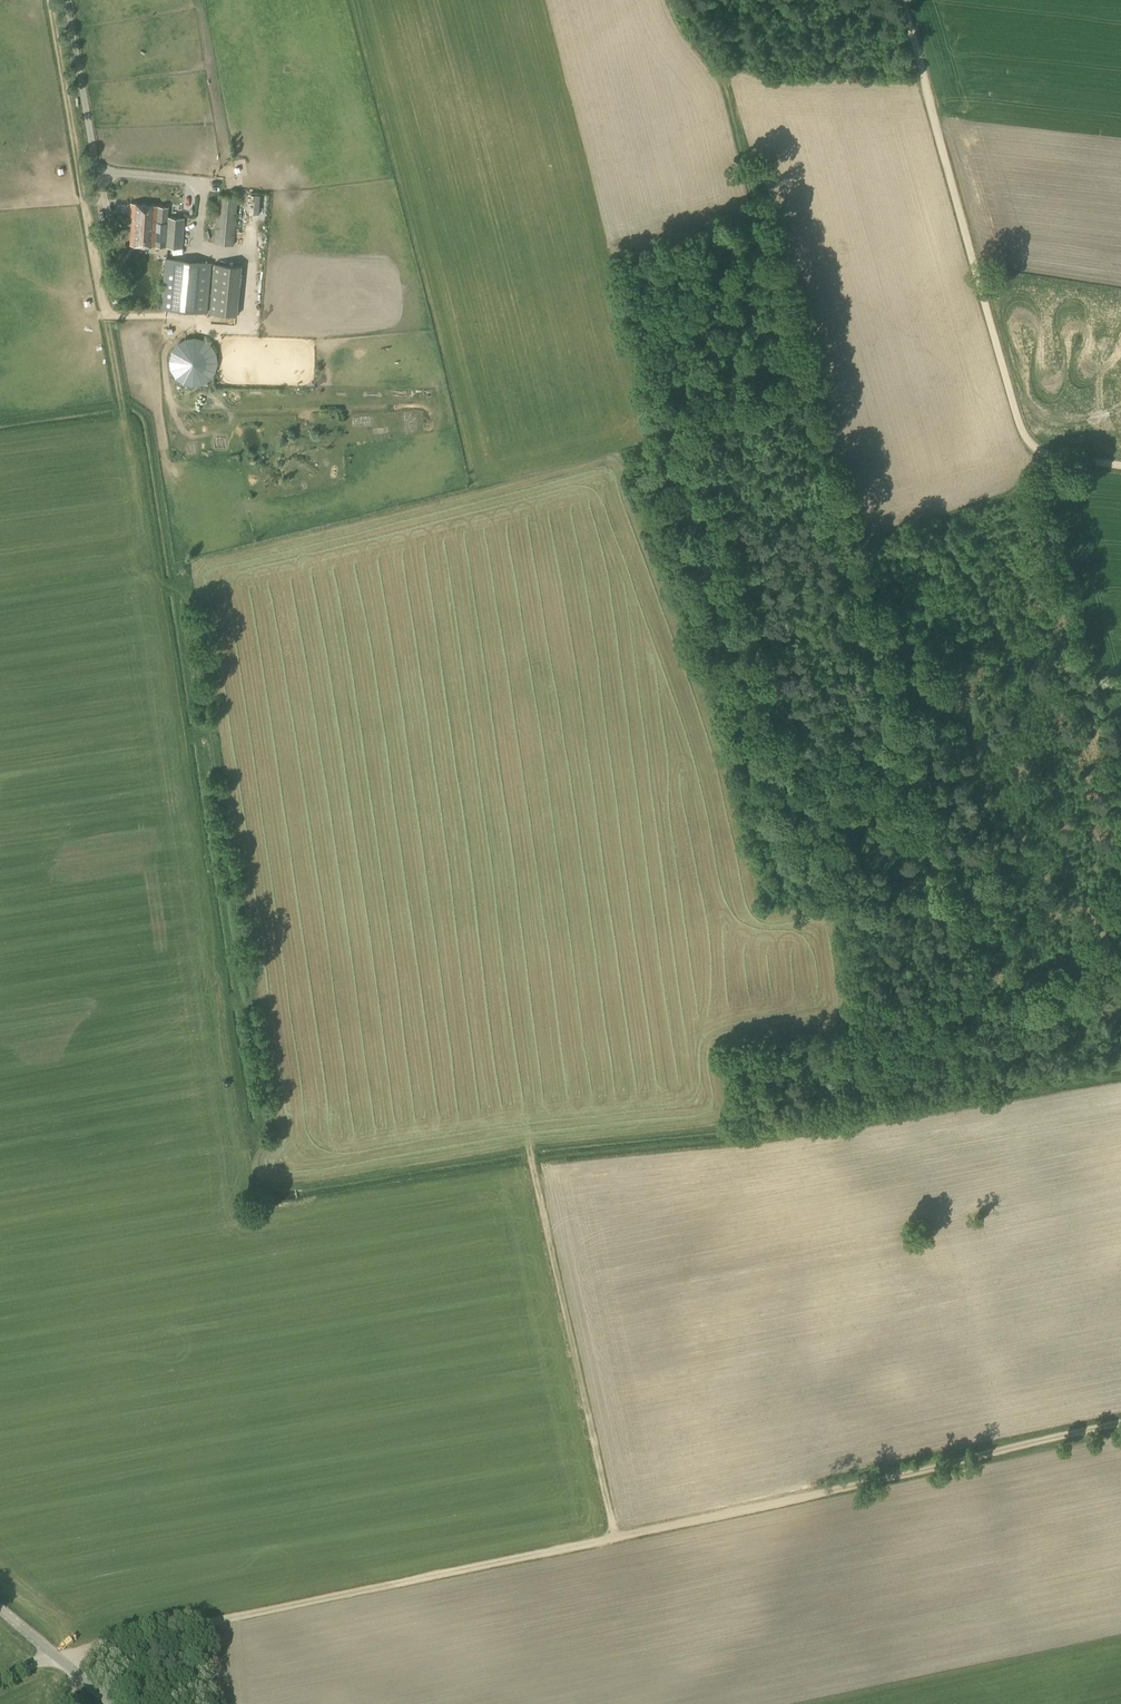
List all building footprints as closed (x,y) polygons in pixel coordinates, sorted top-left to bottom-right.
[(233,245),(237,198),(218,196),(214,243),(233,245)] [(130,203),(129,219),(131,219),(129,245),(155,246),(182,248),(184,218),(167,217),(168,207),(158,206),(158,205),(130,203)] [(206,313),(211,262),(165,258),(161,309),(206,313)] [(188,384),(196,384),(207,380),(213,374),(216,367),(216,359),(214,351),(210,345),(203,340),(192,338),(181,341),(175,346),(170,357),(170,365),(175,376),(181,381),(188,384)]
